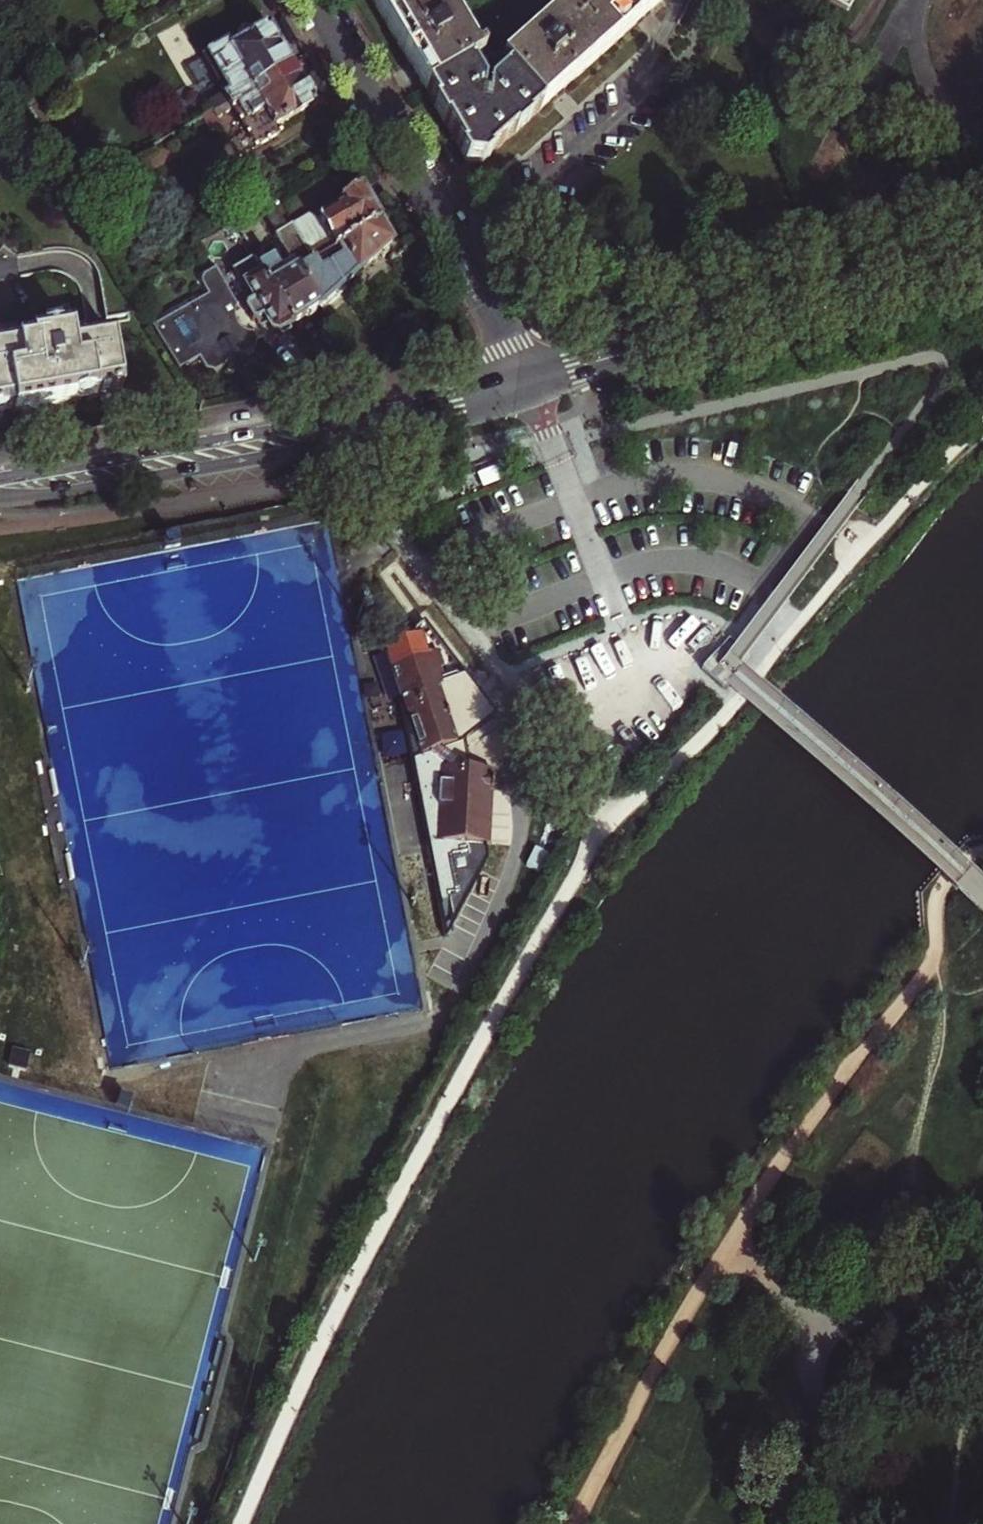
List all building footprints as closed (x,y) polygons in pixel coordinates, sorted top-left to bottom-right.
[(428,0),(368,0),(402,57),(426,99),(470,73),(428,0)] [(499,73),(507,82),(537,117),(568,90),(659,10),(650,0),(579,0),(499,73)] [(844,15),(853,0),(815,0),(844,15)] [(212,109),(216,117),(294,71),(287,60),(284,61),(277,48),(270,35),(232,56),(228,49),(207,62),(230,100),(224,103),(212,109)] [(230,100),(207,62),(202,65),(224,103),(230,100)] [(240,116),(261,153),(282,141),(278,134),(315,113),(304,93),(300,86),(302,85),(294,71),(216,117),(221,126),(233,119),(240,116)] [(467,169),(477,171),(537,117),(507,82),(489,98),(488,111),(481,111),(481,95),(470,73),(426,99),(453,145),(467,169)] [(42,96),(48,105),(60,99),(55,89),(42,96)] [(240,116),(233,119),(245,139),(255,156),(261,153),(240,116)] [(297,266),(301,274),(381,228),(370,209),(361,195),(341,207),(342,209),(337,212),(340,217),(318,230),(309,223),(281,240),(297,266)] [(381,228),(301,274),(324,313),(326,317),(350,296),(347,292),(393,250),(387,240),(381,228)] [(276,261),(262,269),(296,329),(311,321),(324,313),(301,274),(297,266),(284,274),(276,261)] [(233,291),(217,265),(206,271),(206,273),(205,274),(205,276),(206,278),(207,280),(208,281),(214,293),(158,325),(183,368),(204,357),(210,367),(219,369),(229,363),(231,357),(234,363),(238,361),(242,359),(239,353),(252,357),(264,350),(268,339),(262,343),(257,335),(251,333),(247,330),(243,327),(241,322),(240,316),(241,313),(243,310),(236,297),(233,291)] [(296,329),(262,269),(257,272),(260,277),(248,285),(258,303),(250,308),(249,314),(255,324),(260,325),(267,321),(271,329),(278,340),(287,335),(296,329)] [(245,279),(248,285),(260,277),(257,272),(245,279)] [(233,291),(236,297),(243,293),(240,287),(233,291)] [(264,333),(271,329),(267,321),(260,325),(263,331),(264,333)] [(101,396),(126,392),(117,336),(75,342),(72,329),(32,336),(33,341),(0,346),(0,414),(19,411),(19,415),(101,401),(101,396)] [(268,339),(264,333),(263,331),(257,335),(262,343),(268,339)] [(431,672),(427,658),(401,666),(379,672),(408,760),(445,749),(421,676),(431,672)] [(481,778),(428,776),(424,848),(478,851),(481,778)] [(442,879),(443,902),(469,902),(468,878),(442,879)]
